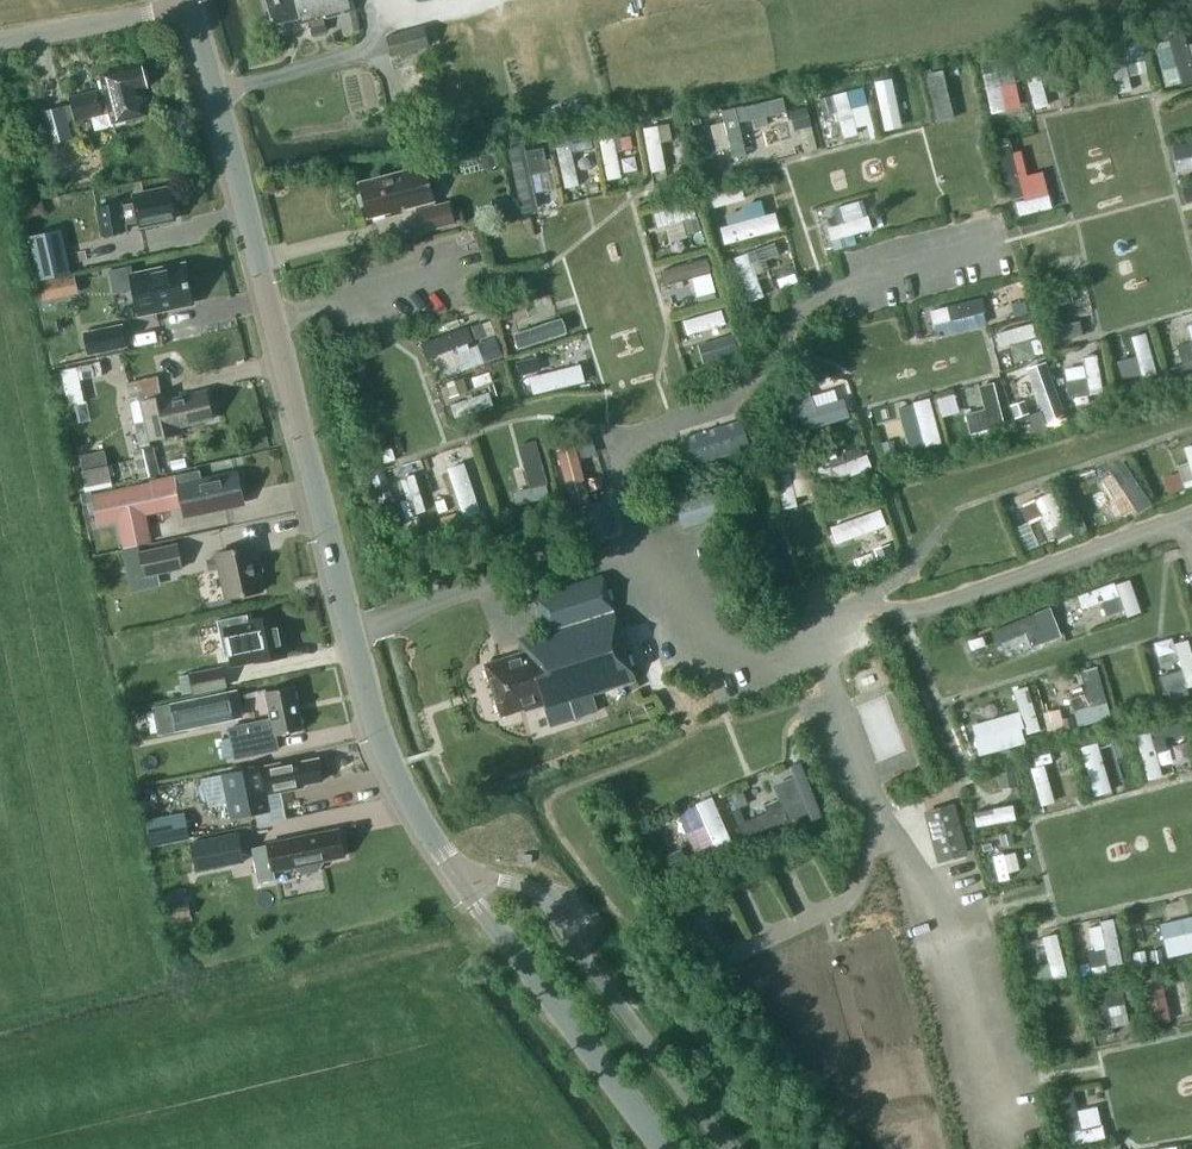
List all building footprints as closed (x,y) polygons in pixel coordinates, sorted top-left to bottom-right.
[(272,24),(298,18),(300,24),(309,21),(312,34),(326,31),(323,18),(354,10),(352,0),(266,0),(272,24)] [(387,37),(391,55),(428,46),(424,28),(387,37)] [(1191,33),(1160,39),(1169,84),(1191,80),(1191,39),(1191,33)] [(1145,51),(1155,49),(1151,35),(1142,37),(1145,51)] [(1028,56),(1040,107),(1053,104),(1042,53),(1028,56)] [(140,89),(147,87),(141,64),(100,75),(103,89),(96,91),(69,98),(74,119),(102,113),(100,105),(107,103),(112,122),(147,114),(140,89)] [(1025,80),(994,83),(997,111),(1028,107),(1025,80)] [(839,91),(847,136),(863,133),(859,107),(874,105),(870,86),(839,91)] [(716,122),(722,148),(735,146),(738,156),(753,153),(746,120),(793,110),(790,95),(726,108),(728,120),(716,122)] [(39,112),(47,145),(71,139),(66,121),(72,119),(68,104),(39,112)] [(690,128),(704,124),(701,113),(687,117),(690,128)] [(673,167),(667,140),(679,138),(675,119),(647,124),(656,170),(673,167)] [(554,169),(546,135),(511,143),(525,209),(544,204),(537,173),(554,169)] [(1178,145),(1181,157),(1191,154),(1191,142),(1178,145)] [(589,146),(562,153),(572,188),(586,184),(581,167),(594,164),(589,146)] [(1058,207),(1050,169),(1033,172),(1027,146),(1007,151),(1022,215),(1058,207)] [(487,155),(490,167),(498,165),(495,154),(487,155)] [(415,205),(422,231),(454,223),(449,202),(434,206),(424,166),(360,182),(368,217),(415,205)] [(169,188),(133,196),(134,203),(120,205),(120,203),(96,207),(102,236),(125,231),(124,224),(138,221),(139,228),(156,224),(156,222),(175,218),(169,188)] [(715,211),(727,208),(723,193),(711,197),(715,211)] [(659,208),(664,227),(703,215),(698,196),(659,208)] [(500,210),(512,207),(510,198),(497,200),(500,210)] [(732,208),(735,224),(726,226),(728,241),(787,230),(784,209),(772,211),(770,201),(732,208)] [(832,204),(835,246),(863,244),(862,230),(876,228),(874,201),(832,204)] [(70,273),(60,230),(30,236),(40,279),(70,273)] [(1024,274),(1033,273),(1032,260),(1023,261),(1024,274)] [(114,293),(133,289),(138,313),(192,302),(185,265),(132,276),(130,266),(109,271),(114,293)] [(539,294),(550,291),(546,279),(535,282),(539,294)] [(693,334),(734,320),(728,305),(688,319),(693,334)] [(1003,330),(1007,345),(1015,343),(1020,360),(1048,351),(1039,319),(1003,330)] [(562,320),(524,332),(529,347),(567,335),(562,320)] [(484,336),(479,324),(469,328),(475,340),(484,336)] [(84,333),(88,353),(126,345),(121,326),(84,333)] [(477,344),(484,364),(502,357),(495,338),(477,344)] [(718,349),(722,359),(736,354),(732,343),(718,349)] [(1090,354),(1093,374),(1071,378),(1074,395),(1110,389),(1104,352),(1090,354)] [(543,356),(525,360),(528,373),(546,369),(543,356)] [(85,358),(67,360),(72,402),(90,400),(85,358)] [(540,392),(589,379),(585,363),(535,376),(540,392)] [(446,384),(450,397),(467,393),(463,379),(446,384)] [(990,407),(971,411),(975,428),(1010,420),(1000,379),(985,383),(990,407)] [(808,386),(787,392),(794,417),(820,409),(815,394),(810,396),(808,386)] [(180,425),(211,418),(205,391),(174,399),(173,395),(142,402),(140,397),(129,400),(135,422),(145,419),(150,439),(182,432),(180,425)] [(947,414),(964,410),(960,394),(944,397),(947,414)] [(1064,409),(1060,394),(1046,399),(1050,413),(1064,409)] [(1016,419),(1004,423),(1008,435),(1020,431),(1016,419)] [(680,437),(688,465),(750,447),(743,420),(680,437)] [(153,446),(133,451),(140,480),(160,475),(153,446)] [(590,504),(575,447),(555,452),(571,509),(590,504)] [(827,484),(878,468),(873,453),(847,461),(843,448),(817,456),(827,484)] [(782,458),(790,509),(803,507),(801,494),(820,491),(816,467),(808,468),(806,454),(782,458)] [(1133,460),(1118,467),(1137,504),(1152,497),(1133,460)] [(452,467),(471,517),(487,511),(468,461),(452,467)] [(110,481),(106,465),(82,470),(86,487),(110,481)] [(91,495),(97,523),(117,518),(123,548),(152,542),(146,512),(180,505),(183,517),(223,508),(223,506),(243,502),(241,490),(242,487),(241,479),(238,477),(237,473),(217,478),(216,476),(201,479),(199,470),(150,481),(150,482),(91,495)] [(599,476),(586,480),(590,493),(603,489),(599,476)] [(682,527),(716,517),(709,492),(675,501),(682,527)] [(575,543),(601,536),(615,531),(606,500),(566,512),(575,543)] [(1022,509),(1028,523),(1043,516),(1037,503),(1022,509)] [(392,517),(388,505),(377,508),(382,521),(392,517)] [(455,513),(439,518),(446,540),(461,536),(455,513)] [(1068,524),(1053,530),(1058,541),(1073,535),(1068,524)] [(406,534),(393,538),(396,548),(409,544),(406,534)] [(182,568),(177,543),(139,550),(138,545),(126,548),(131,574),(143,571),(144,576),(182,568)] [(215,553),(225,599),(262,591),(252,545),(215,553)] [(603,574),(555,588),(533,595),(543,628),(517,636),(522,652),(498,659),(497,657),(482,662),(498,715),(529,706),(530,708),(544,704),(550,724),(573,717),(567,698),(634,678),(603,574)] [(1138,578),(998,622),(1006,647),(1035,638),(1037,643),(1147,608),(1138,578)] [(256,660),(285,655),(277,615),(248,621),(252,638),(232,642),(236,663),(256,659),(256,660)] [(1157,642),(1161,658),(1184,653),(1187,667),(1163,673),(1169,699),(1191,694),(1191,634),(1157,642)] [(1083,724),(1117,714),(1102,664),(1081,670),(1059,676),(1063,691),(1072,688),(1083,724)] [(182,695),(226,686),(222,667),(189,674),(190,674),(179,676),(182,695)] [(230,759),(277,749),(274,735),(302,730),(293,686),(265,692),(271,719),(224,729),(230,759)] [(227,694),(155,709),(159,732),(232,717),(227,694)] [(1167,728),(1170,738),(1184,734),(1181,724),(1167,728)] [(1155,742),(1170,738),(1167,728),(1152,732),(1155,742)] [(1115,753),(1128,750),(1125,738),(1112,742),(1115,753)] [(296,786),(322,781),(317,759),(292,764),(291,761),(276,765),(262,768),(262,767),(223,775),(232,818),(270,810),(267,794),(281,791),(297,788),(296,786)] [(788,806),(744,821),(749,836),(826,811),(810,761),(794,766),(798,777),(781,783),(788,806)] [(691,804),(704,853),(736,844),(723,796),(691,804)] [(926,812),(939,860),(964,853),(952,805),(926,812)] [(184,813),(145,820),(150,845),(189,838),(184,813)] [(273,871),(295,866),(295,869),(303,874),(317,871),(322,863),(322,860),(344,856),(338,830),(289,840),(251,848),(258,883),(275,880),(273,871)] [(243,861),(237,833),(191,842),(196,870),(243,861)] [(681,852),(665,858),(672,874),(688,867),(681,852)] [(173,919),(191,916),(188,902),(170,905),(173,919)] [(1119,916),(1104,919),(1113,965),(1129,962),(1119,916)] [(1063,931),(1047,935),(1059,979),(1075,974),(1063,931)] [(1035,986),(1033,971),(1022,973),(1025,988),(1035,986)] [(1180,975),(1185,992),(1191,990),(1191,974),(1191,972),(1180,975)] [(1164,974),(1148,978),(1160,1023),(1176,1019),(1164,974)] [(1137,987),(1124,989),(1127,1003),(1139,1001),(1137,987)] [(1099,1085),(1064,1093),(1075,1145),(1110,1137),(1099,1085)]
